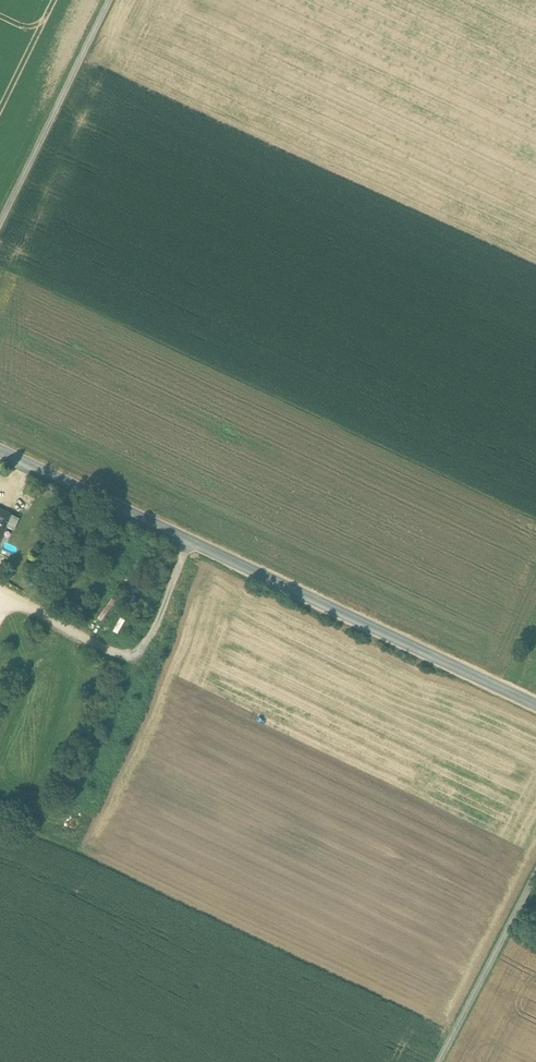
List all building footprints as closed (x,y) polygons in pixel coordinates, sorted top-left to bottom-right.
[(0,509),(0,541),(12,514),(0,509)] [(119,616),(113,629),(117,631),(123,618),(119,616)]
